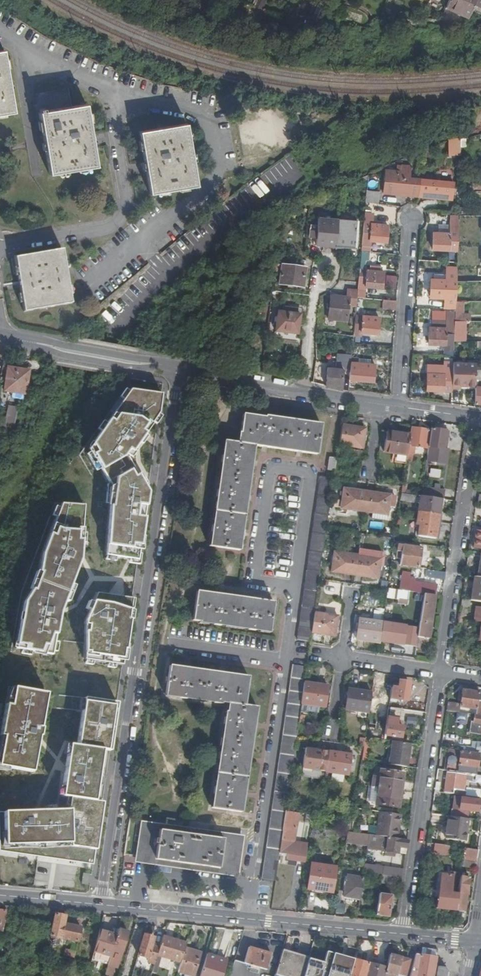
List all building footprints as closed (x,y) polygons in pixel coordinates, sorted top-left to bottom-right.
[(447,10),(470,19),(476,5),(478,0),(451,0),(447,10)] [(0,51),(0,115),(17,112),(13,92),(7,93),(5,81),(8,81),(11,80),(4,50),(0,51)] [(71,104),(68,89),(35,95),(38,111),(71,104)] [(98,166),(95,146),(89,148),(87,136),(92,134),(87,104),(38,113),(50,175),(98,166)] [(186,124),(146,131),(139,132),(144,161),(150,160),(152,172),(146,173),(149,195),(196,187),(186,124)] [(460,154),(461,137),(449,139),(449,154),(460,154)] [(384,194),(419,198),(420,181),(410,180),(412,167),(402,166),(401,173),(398,172),(386,172),(384,194)] [(419,198),(452,201),(454,184),(420,181),(419,198)] [(366,204),(378,205),(379,195),(367,194),(366,204)] [(316,242),(336,244),(338,217),(319,215),(316,242)] [(365,215),(362,247),(370,247),(370,243),(386,244),(388,227),(371,226),(372,216),(365,215)] [(338,217),(336,244),(355,245),(358,220),(338,217)] [(433,251),(458,253),(459,221),(449,221),(448,226),(448,235),(438,234),(434,234),(433,251)] [(439,226),(438,234),(448,235),(448,226),(439,226)] [(28,286),(23,288),(28,311),(76,302),(64,248),(17,258),(22,282),(27,281),(28,286)] [(365,279),(364,288),(382,290),(383,273),(374,272),(374,270),(370,270),(370,272),(366,272),(364,272),(365,259),(361,259),(361,261),(359,278),(365,279)] [(276,267),(275,273),(281,273),(280,286),(303,289),(306,271),(276,267)] [(397,287),(396,275),(383,275),(384,288),(397,287)] [(357,298),(364,299),(364,288),(365,279),(359,278),(358,292),(357,298)] [(448,289),(456,289),(457,283),(448,283),(448,282),(431,282),(431,299),(447,300),(448,289)] [(349,308),(356,309),(357,298),(358,292),(347,291),(346,299),(331,298),(329,321),(348,323),(349,308)] [(382,310),(396,311),(397,302),(383,301),(382,310)] [(456,303),(455,310),(455,314),(455,316),(463,316),(464,303),(456,303)] [(279,314),(276,334),(298,336),(301,317),(297,316),(298,311),(283,309),(283,315),(279,314)] [(444,352),(453,352),(454,343),(455,323),(455,316),(455,314),(447,314),(447,324),(446,329),(436,329),(429,328),(428,346),(444,347),(444,352)] [(354,335),(353,337),(361,338),(362,334),(377,336),(379,319),(362,318),(355,318),(354,335)] [(347,377),(350,378),(351,365),(351,360),(337,359),(336,368),(344,369),(344,371),(335,370),(333,370),(334,367),(330,367),(329,370),(326,387),(343,391),(344,375),(347,375),(347,377)] [(443,394),(451,394),(452,390),(453,365),(444,364),(444,369),(428,368),(427,391),(443,392),(443,394)] [(453,365),(452,390),(460,390),(460,387),(460,386),(466,386),(466,388),(476,388),(476,370),(476,369),(468,368),(468,364),(453,364),(453,365)] [(350,378),(349,382),(356,383),(356,382),(373,384),(374,367),(357,365),(351,365),(350,378)] [(26,397),(30,373),(9,369),(5,393),(26,397)] [(163,396),(131,391),(89,451),(111,489),(106,558),(138,563),(148,495),(128,460),(160,415),(163,396)] [(2,425),(14,425),(15,407),(2,406),(2,425)] [(227,443),(211,548),(240,552),(256,447),(317,456),(321,428),(244,416),(240,445),(227,443)] [(342,427),(339,447),(363,450),(366,430),(342,427)] [(429,432),(411,429),(410,436),(408,457),(407,462),(410,462),(412,448),(426,450),(429,432)] [(446,432),(432,430),(427,462),(446,465),(448,451),(444,450),(446,432)] [(384,453),(408,457),(410,436),(387,433),(384,453)] [(328,472),(335,473),(337,461),(330,459),(328,472)] [(296,643),(310,644),(312,634),(315,614),(319,581),(327,530),(334,480),(321,478),(296,643)] [(422,497),(442,501),(443,492),(423,489),(422,497)] [(341,510),(364,513),(367,493),(344,490),(341,510)] [(367,493),(364,513),(387,516),(390,496),(367,493)] [(402,494),(401,501),(414,503),(415,501),(421,502),(419,513),(422,514),(419,537),(436,540),(442,501),(422,497),(402,494)] [(84,507),(61,505),(42,556),(38,574),(40,575),(33,592),(32,591),(24,604),(15,650),(52,657),(60,614),(80,561),(84,507)] [(422,549),(400,546),(398,558),(401,559),(400,566),(419,569),(422,549)] [(331,573),(355,577),(358,557),(334,554),(331,573)] [(358,557),(355,577),(378,580),(381,560),(358,557)] [(438,586),(415,583),(414,593),(425,595),(436,596),(438,586)] [(445,588),(438,586),(436,596),(443,597),(445,588)] [(269,634),(273,605),(197,594),(193,622),(269,634)] [(132,600),(96,595),(84,623),(84,662),(122,668),(132,600)] [(429,641),(436,596),(425,595),(420,628),(418,639),(428,640),(429,641)] [(315,614),(312,634),(335,637),(338,617),(315,614)] [(356,640),(380,644),(383,624),(359,621),(356,640)] [(402,630),(395,629),(393,643),(403,645),(404,640),(407,640),(409,626),(403,625),(402,630)] [(393,643),(395,629),(395,628),(385,626),(382,642),(393,643)] [(411,656),(415,657),(416,650),(418,639),(420,628),(415,627),(411,656)] [(418,639),(416,650),(427,651),(428,640),(418,639)] [(212,809),(241,814),(257,710),(245,708),(249,678),(170,667),(166,695),(228,705),(212,809)] [(290,693),(303,695),(304,685),(304,684),(307,670),(294,668),(290,693)] [(384,675),(375,674),(374,682),(383,683),(384,675)] [(383,683),(374,682),(372,694),(372,697),(390,700),(391,699),(392,699),(391,702),(396,702),(396,700),(407,701),(410,684),(400,683),(399,687),(394,686),(393,689),(392,689),(393,685),(383,683)] [(303,695),(301,704),(324,708),(327,688),(304,684),(304,685),(303,695)] [(8,688),(0,734),(0,738),(3,738),(0,752),(0,768),(32,774),(37,745),(35,744),(36,738),(39,738),(41,730),(38,729),(40,719),(42,719),(46,695),(8,688)] [(346,711),(369,714),(372,697),(372,694),(349,691),(346,711)] [(480,717),(480,702),(478,701),(480,694),(478,693),(462,691),(460,706),(460,708),(477,710),(476,716),(480,717)] [(262,880),(275,882),(278,862),(285,812),(296,738),(301,704),(303,695),(290,693),(262,880)] [(87,697),(80,742),(73,741),(65,795),(72,797),(71,808),(0,811),(0,850),(95,864),(105,801),(99,800),(105,749),(111,750),(118,701),(87,697)] [(460,706),(447,704),(446,711),(459,713),(460,708),(460,706)] [(401,718),(402,710),(389,708),(388,716),(401,718)] [(475,716),(474,724),(472,724),(470,734),(480,735),(480,734),(480,717),(476,716),(475,716)] [(415,726),(416,719),(406,717),(405,724),(415,726)] [(388,719),(386,736),(402,738),(403,729),(400,728),(401,723),(398,722),(398,720),(388,719)] [(394,742),(391,766),(408,768),(412,745),(394,742)] [(303,770),(326,773),(329,753),(305,749),(303,770)] [(448,751),(446,772),(475,776),(478,755),(448,751)] [(329,753),(326,773),(349,776),(352,757),(329,753)] [(402,774),(379,770),(374,804),(397,808),(398,800),(400,800),(403,782),(401,782),(402,774)] [(444,794),(480,800),(480,792),(467,791),(467,793),(463,792),(466,777),(447,774),(444,794)] [(468,821),(469,813),(477,815),(478,808),(480,808),(480,806),(480,802),(455,799),(453,811),(452,811),(451,818),(468,821)] [(285,812),(278,862),(304,866),(306,851),(293,849),(298,814),(285,812)] [(380,812),(376,836),(388,838),(397,839),(401,816),(380,812)] [(451,818),(449,818),(445,840),(465,843),(468,821),(451,818)] [(241,840),(222,837),(222,841),(161,832),(162,828),(137,824),(135,843),(144,845),(142,859),(232,873),(234,858),(238,859),(241,840)] [(222,841),(222,837),(162,828),(161,832),(222,841)] [(376,836),(370,836),(368,849),(376,850),(377,843),(383,843),(383,842),(387,842),(385,855),(386,855),(388,838),(376,836)] [(388,838),(386,855),(394,856),(394,853),(406,855),(407,841),(397,839),(388,838)] [(446,847),(435,845),(434,854),(444,856),(446,847)] [(463,860),(477,862),(479,852),(464,849),(463,860)] [(477,862),(463,860),(462,868),(476,870),(477,862)] [(336,869),(311,865),(308,890),(333,893),(336,869)] [(383,875),(402,878),(403,871),(384,868),(383,875)] [(437,909),(456,911),(459,895),(452,894),(454,876),(441,874),(439,891),(438,898),(437,909)] [(382,884),(401,887),(402,878),(383,875),(382,884)] [(345,895),(361,898),(364,879),(348,877),(345,895)] [(459,895),(456,911),(465,912),(469,878),(465,878),(461,877),(459,895)] [(380,895),(377,916),(389,918),(391,909),(386,908),(387,904),(391,905),(392,897),(380,895)] [(10,908),(7,908),(6,913),(0,913),(0,921),(6,922),(6,914),(9,914),(10,908)] [(65,926),(66,918),(56,916),(51,938),(52,938),(52,940),(55,941),(53,945),(60,947),(60,945),(62,940),(65,926)] [(81,929),(65,926),(62,940),(73,942),(78,944),(81,929)] [(119,932),(119,931),(117,936),(111,959),(106,975),(114,975),(115,971),(118,972),(129,934),(119,932)] [(111,959),(117,936),(100,932),(94,954),(111,959)] [(158,957),(160,951),(153,948),(155,940),(145,937),(139,958),(150,961),(156,963),(158,957)] [(186,951),(188,946),(163,938),(160,951),(158,957),(163,959),(182,965),(186,951)] [(267,972),(272,956),(250,949),(245,965),(252,967),(252,970),(260,973),(261,970),(267,972)] [(186,951),(182,965),(179,974),(185,975),(196,975),(202,955),(186,951)] [(76,954),(71,953),(66,952),(64,959),(75,961),(76,954)] [(302,958),(283,952),(276,975),(297,975),(302,958)] [(309,961),(305,975),(338,975),(343,959),(328,954),(325,965),(309,961)] [(417,957),(410,975),(436,975),(436,971),(438,961),(439,956),(423,954),(421,958),(417,957)] [(163,959),(158,957),(156,963),(155,966),(153,975),(158,975),(163,959)] [(208,957),(202,975),(223,975),(227,962),(208,957)] [(391,957),(387,971),(386,975),(407,975),(411,963),(391,957)] [(309,960),(302,958),(297,975),(305,975),(309,961),(309,960)] [(343,959),(338,975),(351,975),(355,962),(349,960),(343,959)] [(371,966),(355,962),(351,975),(368,975),(371,966)] [(387,971),(371,966),(368,975),(386,975),(387,971)] [(449,972),(446,966),(438,966),(437,975),(449,975),(449,972)]
